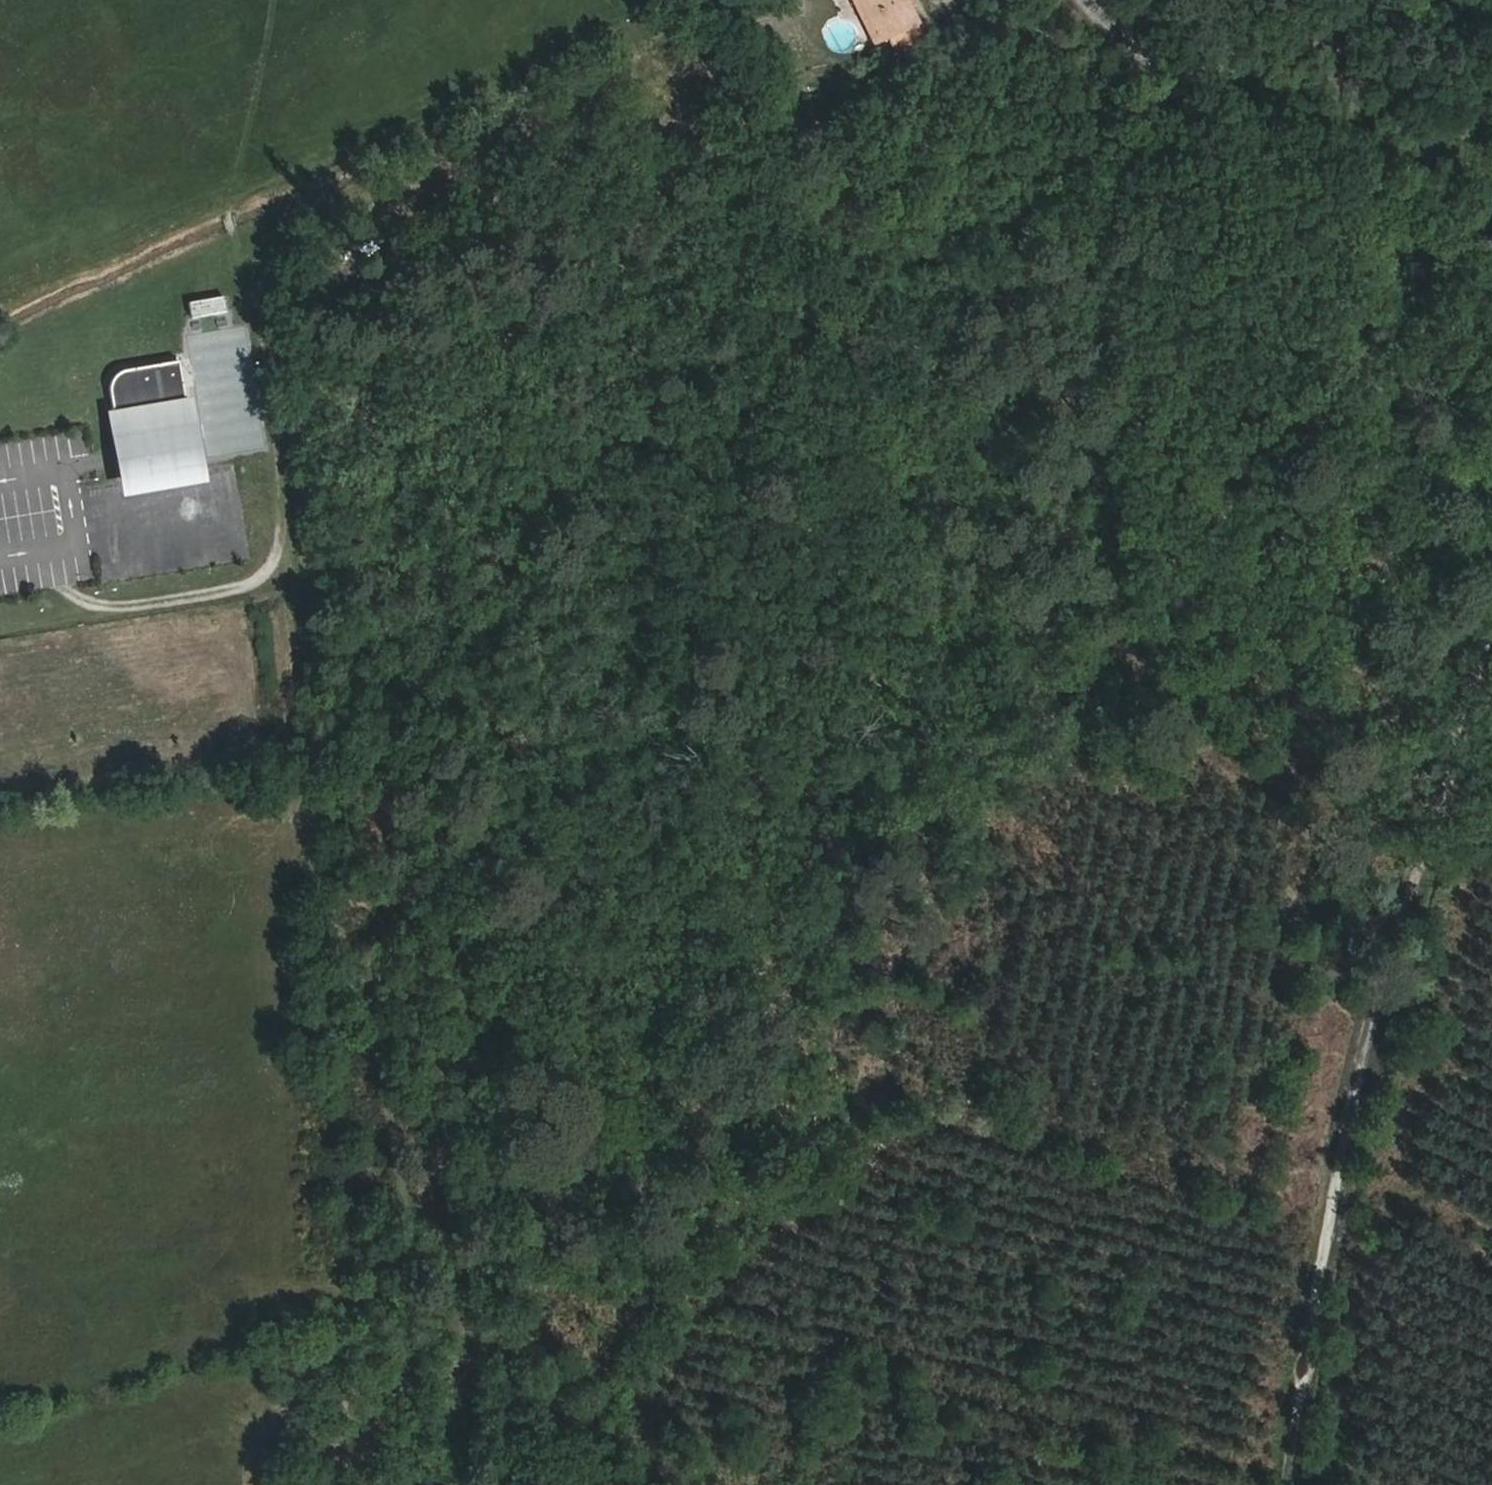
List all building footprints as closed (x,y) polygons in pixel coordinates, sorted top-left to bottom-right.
[(876,32),(865,37),(871,49),(921,28),(907,0),(861,0),(876,32)] [(182,359),(128,366),(114,372),(108,387),(115,440),(189,432),(182,359)] [(194,481),(189,432),(115,440),(121,490),(194,481)]
